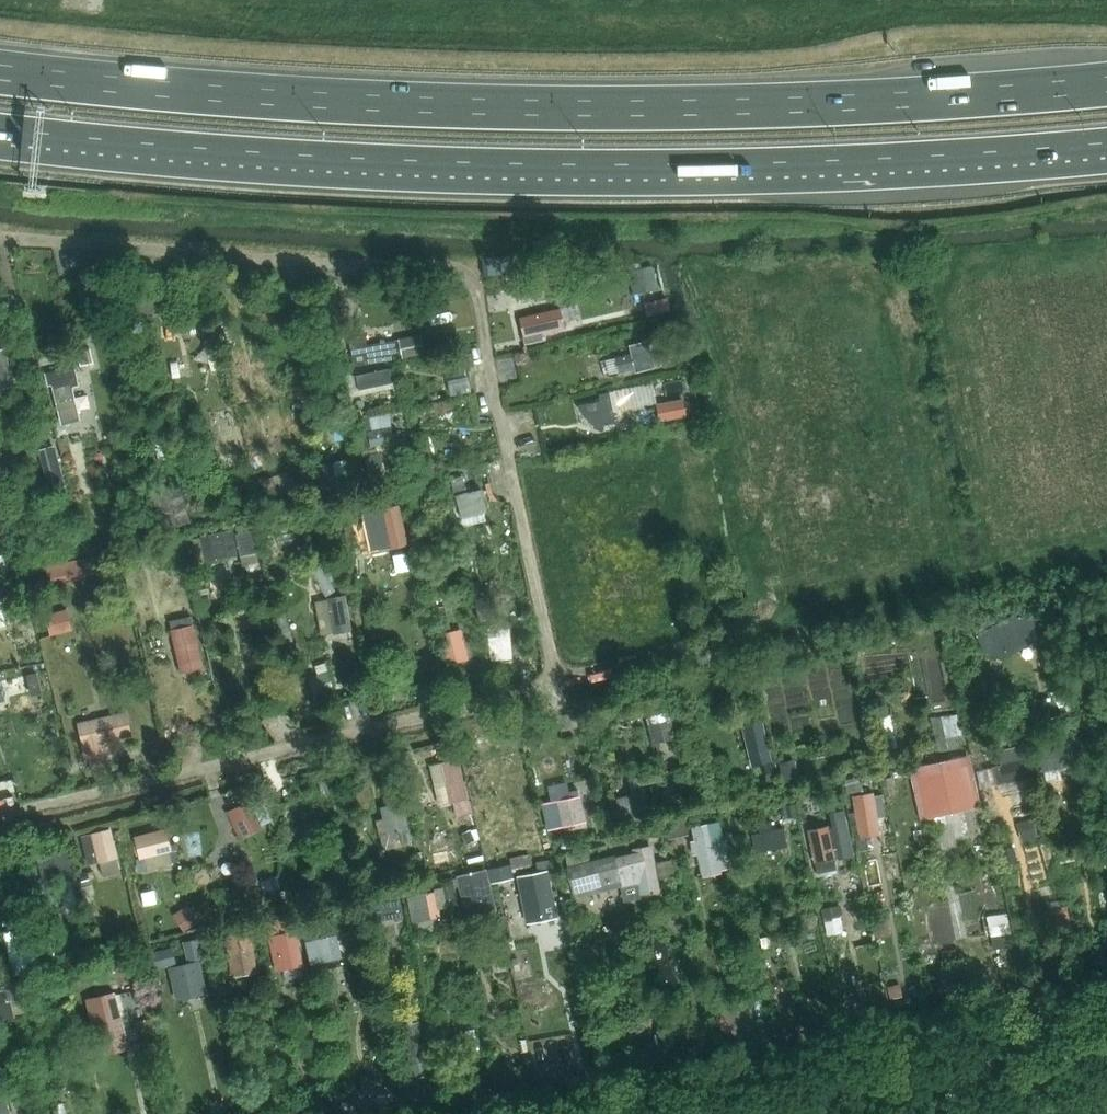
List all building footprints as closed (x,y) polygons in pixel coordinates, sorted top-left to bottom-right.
[(519,255),(482,258),(483,275),(520,273),(519,255)] [(653,268),(630,272),(635,294),(657,290),(653,268)] [(157,289),(133,295),(138,314),(162,308),(157,289)] [(667,297),(645,302),(648,316),(670,311),(667,297)] [(545,335),(565,330),(560,308),(521,317),(520,317),(523,337),(525,337),(527,344),(528,344),(544,340),(543,335),(545,335)] [(368,333),(351,335),(355,365),(372,362),(373,363),(405,357),(405,356),(427,352),(423,332),(401,337),(401,338),(370,343),(368,333)] [(676,336),(661,339),(664,359),(680,357),(676,336)] [(631,354),(618,357),(621,373),(634,370),(635,373),(655,368),(649,341),(631,345),(629,346),(631,354)] [(0,348),(0,389),(16,385),(12,373),(6,347),(0,348)] [(90,348),(79,350),(83,364),(93,361),(90,348)] [(313,369),(337,365),(336,357),(312,361),(313,369)] [(77,364),(46,371),(49,385),(55,384),(65,424),(83,419),(75,385),(82,383),(77,364)] [(390,369),(358,376),(361,393),(393,386),(393,383),(390,369)] [(601,399),(578,403),(579,410),(584,416),(587,419),(590,423),(594,426),(600,431),(605,430),(606,435),(618,433),(610,391),(599,393),(601,399)] [(655,407),(659,425),(686,419),(682,401),(655,407)] [(394,441),(392,427),(389,413),(371,417),(370,413),(369,413),(366,414),(358,416),(372,481),(373,480),(385,477),(378,444),(379,444),(394,441)] [(54,445),(38,450),(48,492),(65,488),(54,445)] [(358,456),(336,460),(341,487),(363,484),(358,456)] [(260,480),(262,489),(261,489),(267,507),(268,507),(300,497),(294,479),(292,479),(290,470),(261,480),(260,480)] [(181,487),(174,489),(171,480),(150,486),(153,495),(164,530),(165,530),(191,522),(181,487)] [(467,480),(457,482),(466,518),(486,513),(490,508),(490,505),(486,490),(475,493),(467,480)] [(408,545),(400,505),(363,512),(372,553),(408,545)] [(235,528),(203,534),(208,560),(240,554),(235,528)] [(253,533),(238,536),(242,555),(257,552),(253,533)] [(93,555),(47,565),(51,584),(97,575),(93,555)] [(348,594),(330,597),(336,632),(355,629),(348,594)] [(445,605),(434,607),(440,636),(446,664),(467,660),(461,629),(450,631),(445,605)] [(68,610),(46,615),(46,616),(51,635),(73,630),(68,610)] [(997,615),(975,627),(990,652),(1005,654),(1034,639),(1035,621),(1012,618),(1002,624),(997,615)] [(191,616),(170,621),(172,629),(193,625),(191,616)] [(182,674),(205,667),(194,624),(193,625),(172,629),(171,629),(170,630),(181,674),(182,674)] [(44,693),(39,671),(27,674),(31,696),(44,693)] [(329,672),(310,678),(315,696),(334,690),(329,672)] [(1046,698),(1029,701),(1032,720),(1049,718),(1046,698)] [(129,711),(79,722),(87,759),(88,758),(112,753),(109,741),(135,735),(129,711)] [(676,733),(672,722),(669,711),(647,717),(646,717),(649,728),(652,739),(653,739),(676,733)] [(900,747),(892,715),(879,718),(887,750),(900,747)] [(772,758),(764,720),(743,725),(752,763),(772,758)] [(1056,737),(1035,741),(1044,783),(1048,782),(1061,779),(1059,768),(1084,763),(1078,734),(1056,739),(1056,737)] [(1001,763),(1000,764),(994,765),(998,784),(1005,782),(1034,775),(1029,757),(1020,759),(1018,749),(999,753),(1001,763)] [(919,820),(981,806),(969,754),(908,768),(919,820)] [(460,758),(459,758),(432,765),(438,788),(448,785),(449,785),(457,817),(473,813),(469,798),(460,758)] [(795,759),(779,763),(784,782),(786,781),(800,778),(795,759)] [(775,763),(765,766),(769,782),(779,780),(775,763)] [(633,795),(620,798),(625,822),(652,816),(645,786),(664,781),(661,771),(629,778),(633,795)] [(861,774),(843,777),(846,796),(851,795),(858,838),(856,838),(858,851),(869,849),(867,836),(879,834),(877,817),(885,816),(882,795),(874,796),(873,792),(864,793),(861,774)] [(892,777),(881,779),(884,796),(895,794),(892,777)] [(580,796),(541,805),(546,829),(586,820),(580,796)] [(251,800),(229,811),(242,837),(264,826),(251,800)] [(383,806),(385,819),(377,821),(384,848),(415,841),(412,828),(405,801),(404,802),(383,806)] [(794,804),(781,807),(784,819),(797,816),(794,804)] [(828,826),(806,830),(813,863),(815,874),(839,869),(836,858),(841,857),(841,859),(855,856),(845,809),(831,813),(834,827),(828,828),(828,826)] [(746,828),(744,816),(734,817),(737,830),(746,828)] [(785,827),(774,829),(772,819),(758,823),(760,832),(753,834),(752,834),(756,853),(757,853),(789,846),(785,827)] [(687,823),(667,827),(669,839),(689,835),(687,823)] [(691,828),(701,878),(721,874),(714,844),(721,842),(717,823),(694,828),(691,828)] [(90,865),(100,862),(104,876),(122,871),(118,857),(121,857),(121,856),(114,827),(83,835),(90,865)] [(141,859),(145,858),(148,869),(149,869),(182,861),(177,844),(172,845),(171,845),(166,828),(135,836),(134,836),(140,860),(141,859)] [(471,829),(463,833),(468,844),(479,838),(477,828),(471,829)] [(632,853),(614,857),(621,886),(637,882),(639,896),(659,892),(651,845),(631,848),(632,853)] [(70,847),(38,855),(45,883),(77,876),(70,847)] [(537,850),(517,855),(520,871),(541,866),(537,850)] [(613,854),(565,867),(573,899),(621,886),(614,857),(613,854)] [(511,864),(487,870),(490,883),(514,878),(511,864)] [(486,870),(459,876),(468,914),(494,907),(486,870)] [(547,870),(515,876),(520,905),(533,903),(536,921),(557,918),(547,870)] [(91,883),(88,874),(80,876),(82,885),(91,883)] [(986,881),(992,918),(1010,915),(1004,878),(986,881)] [(452,886),(443,887),(446,901),(455,899),(452,886)] [(938,936),(985,934),(984,900),(975,900),(975,889),(956,889),(957,904),(937,905),(938,936)] [(439,890),(405,897),(411,923),(445,916),(439,890)] [(399,897),(374,902),(377,921),(402,916),(399,897)] [(855,929),(849,903),(830,907),(836,933),(855,929)] [(188,905),(173,915),(184,931),(199,921),(188,905)] [(1067,910),(1047,914),(1052,938),(1073,934),(1067,910)] [(887,915),(874,918),(877,937),(890,935),(887,915)] [(290,916),(270,921),(273,936),(271,936),(278,972),(285,971),(305,966),(307,965),(299,930),(297,931),(293,932),(290,916)] [(253,937),(259,935),(257,928),(226,934),(224,934),(231,977),(241,975),(257,972),(251,937),(253,937)] [(312,962),(343,955),(338,931),(332,932),(331,932),(330,929),(306,935),(305,935),(311,962),(312,962)] [(184,941),(189,961),(205,957),(200,937),(184,941)] [(173,945),(147,951),(152,968),(177,962),(173,945)] [(202,960),(170,967),(178,1002),(210,994),(202,960)] [(115,983),(85,990),(102,1057),(132,1049),(115,983)] [(35,1001),(30,984),(0,991),(0,1024),(16,1020),(13,1006),(14,1005),(35,1001)] [(900,984),(887,986),(891,1000),(903,998),(900,984)] [(417,1021),(400,1024),(408,1065),(425,1062),(417,1021)] [(6,1100),(0,1102),(0,1113),(11,1113),(6,1100)]
